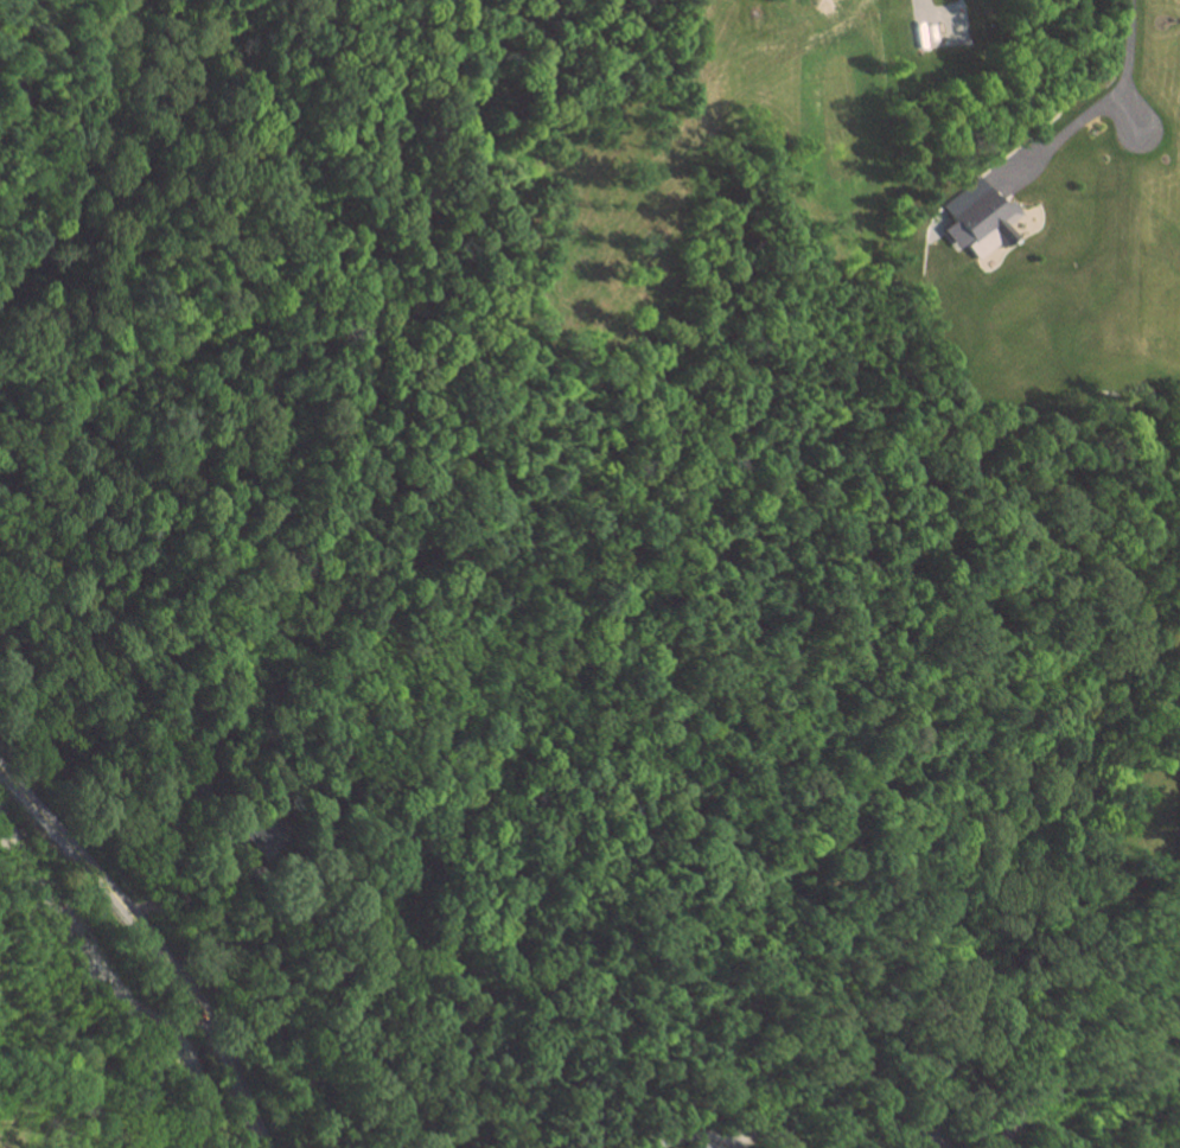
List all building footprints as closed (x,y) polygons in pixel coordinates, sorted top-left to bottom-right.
[(942,203),(955,221),(943,229),(957,249),(965,243),(976,258),(997,243),(999,247),(1019,233),(1011,221),(1022,214),(1009,196),(1000,202),(982,176),(942,203)]
